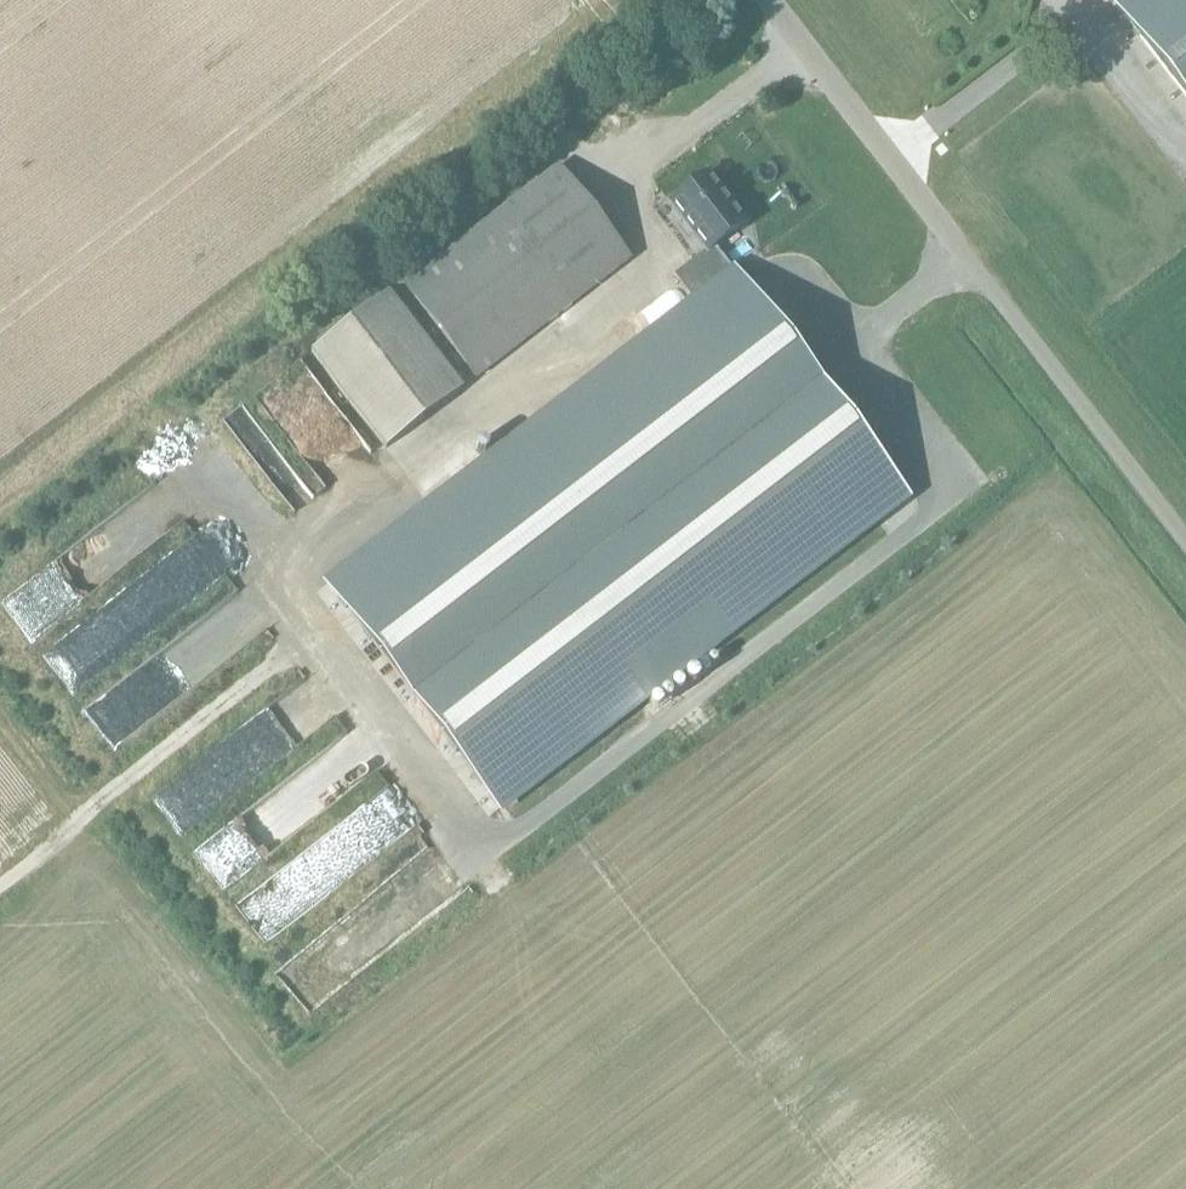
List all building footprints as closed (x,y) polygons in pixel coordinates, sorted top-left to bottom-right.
[(1111,1),(1185,98),(1185,0),(1113,0),(1111,1)] [(476,379),(629,260),(557,167),(404,286),(476,379)] [(674,276),(694,302),(734,272),(714,247),(745,223),(706,174),(669,202),(711,256),(700,265),(696,259),(674,276)] [(734,272),(694,302),(327,585),(500,809),(906,496),(734,272)] [(463,389),(388,293),(311,353),(385,449),(463,389)] [(249,385),(234,397),(243,409),(259,396),(249,385)]
